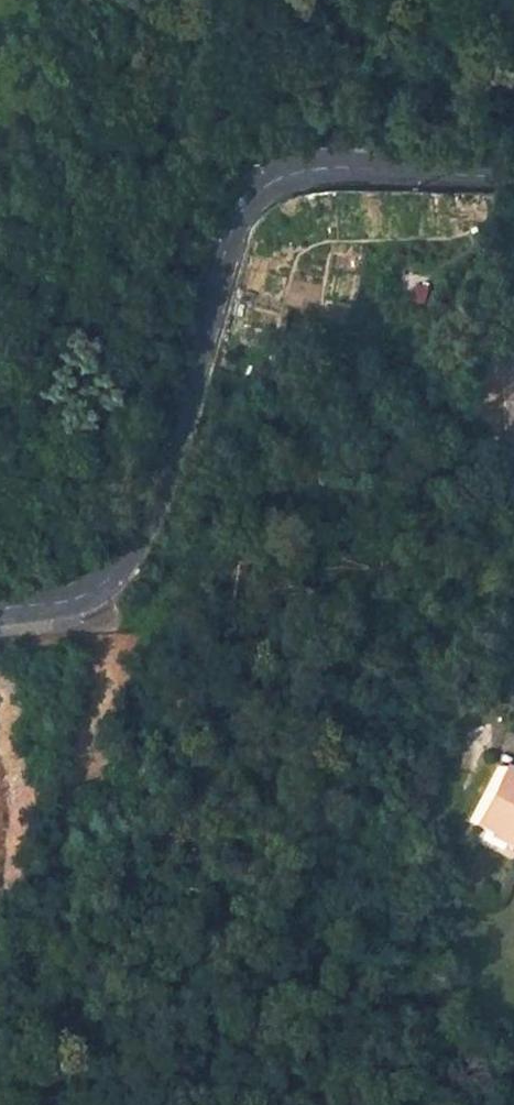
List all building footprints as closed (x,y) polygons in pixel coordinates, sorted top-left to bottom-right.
[(498,764),(467,822),(513,846),(513,772),(498,764)]
